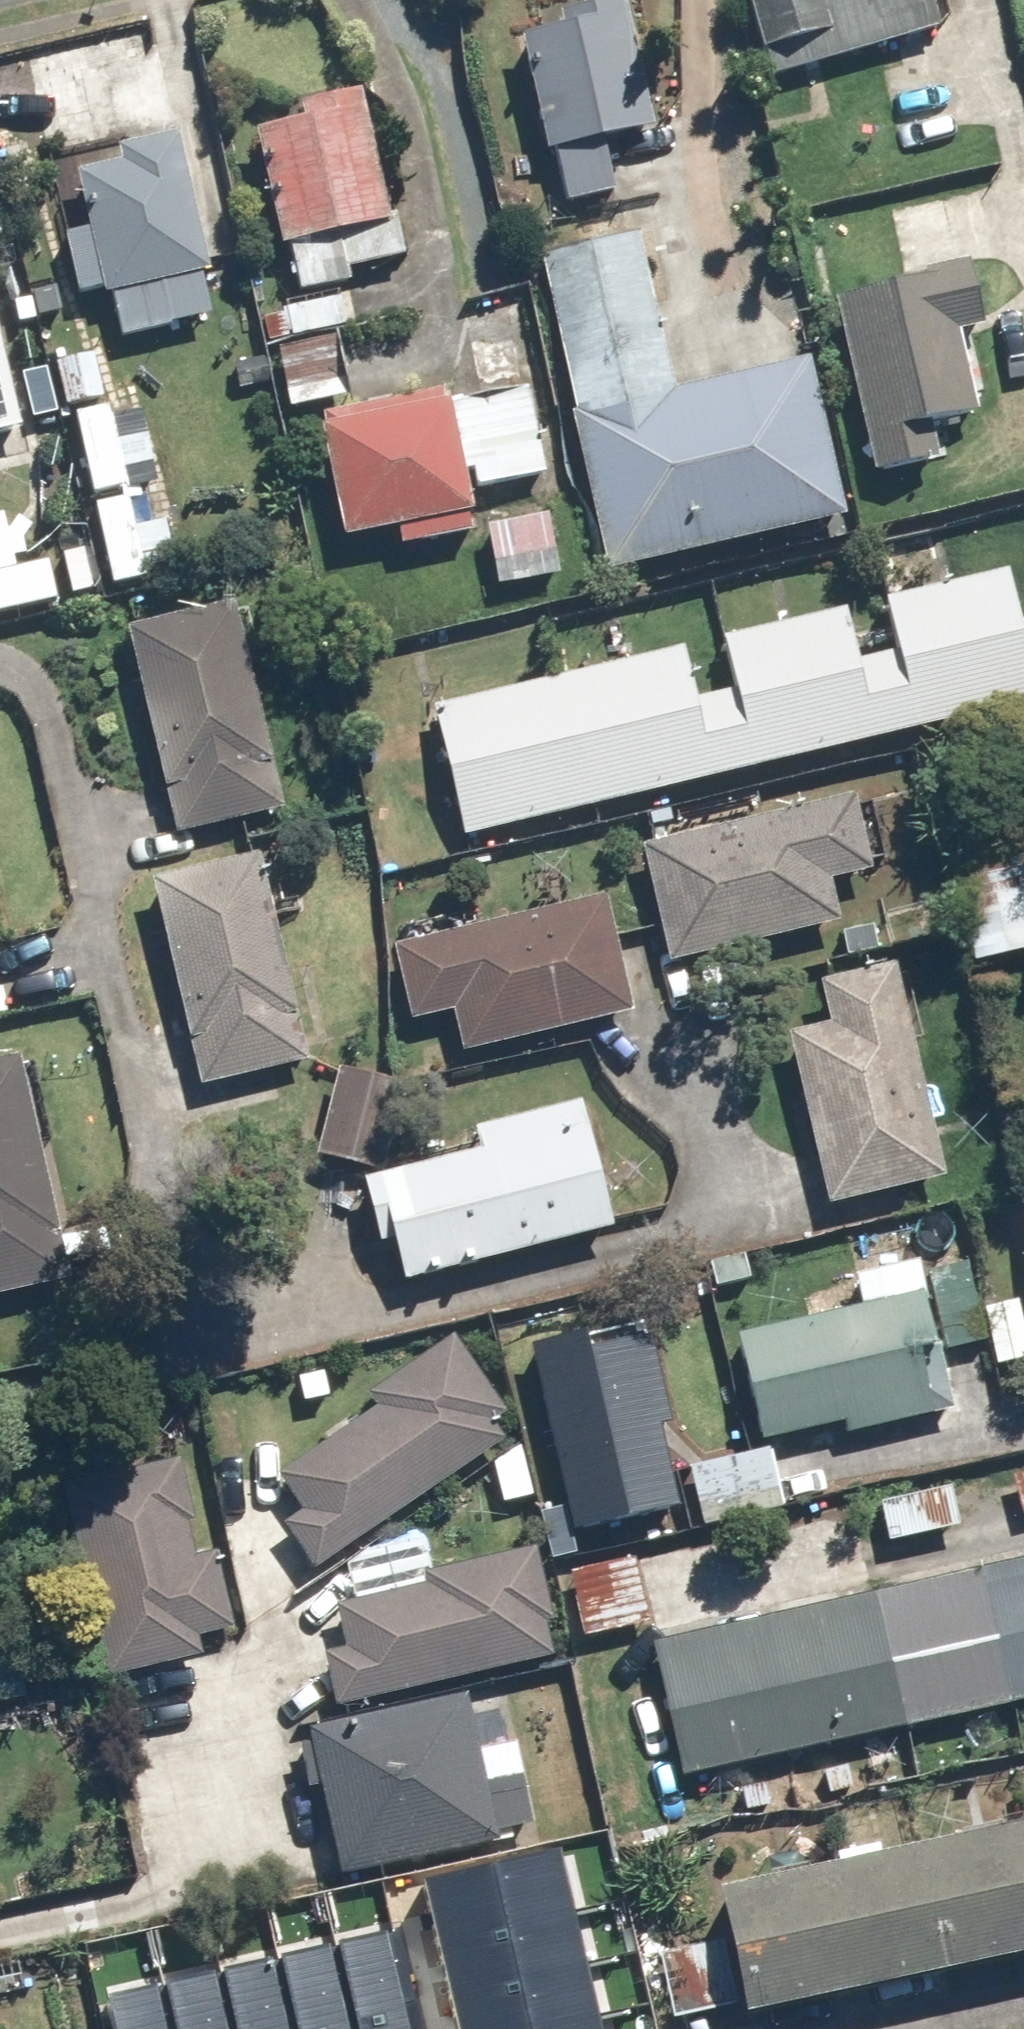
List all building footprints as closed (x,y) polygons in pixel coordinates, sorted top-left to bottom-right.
[(522,41),(563,203),(616,188),(602,136),(630,128),(619,86),(650,77),(629,0),(606,0),(587,5),(591,23),(522,41)] [(772,81),(946,32),(937,0),(749,0),(772,81)] [(363,98),(250,127),(292,292),(405,263),(363,98)] [(80,301),(112,293),(123,337),(214,313),(203,271),(224,265),(202,177),(190,180),(176,126),(119,140),(122,154),(77,166),(90,217),(60,225),(80,301)] [(639,224),(529,252),(612,572),(849,512),(807,350),(680,382),(639,224)] [(970,262),(834,297),(881,477),(943,461),(933,423),(979,411),(957,330),(986,322),(970,262)] [(546,474),(525,386),(448,404),(428,318),(267,355),(279,407),(337,393),(344,421),(322,426),(349,543),(397,531),(401,550),(481,531),(472,492),(546,474)] [(25,425),(0,333),(0,432),(25,425)] [(98,347),(51,357),(63,411),(110,400),(98,347)] [(548,513),(485,527),(499,588),(561,574),(548,513)] [(434,707),(463,839),(1023,702),(1023,618),(1012,568),(884,599),(897,652),(859,661),(846,608),(724,638),(735,684),(695,694),(683,648),(434,707)] [(235,599),(127,628),(182,834),(290,805),(235,599)] [(643,843),(672,960),(843,918),(834,881),(873,872),(853,792),(643,843)] [(948,853),(974,964),(1023,952),(1023,835),(948,853)] [(258,852),(153,877),(202,1086),(307,1062),(258,852)] [(607,897),(398,948),(412,1021),(455,1011),(464,1051),(634,1010),(607,897)] [(963,1010),(912,1022),(898,961),(821,979),(832,1026),(792,1036),(830,1199),(945,1172),(919,1061),(973,1048),(963,1010)] [(0,1058),(0,1298),(76,1280),(22,1052),(0,1058)] [(389,1080),(335,1070),(320,1155),(374,1165),(389,1080)] [(485,1154),(365,1181),(380,1244),(395,1241),(405,1282),(617,1234),(587,1100),(478,1124),(485,1154)] [(967,1260),(919,1270),(917,1257),(857,1270),(864,1302),(739,1329),(763,1440),(845,1422),(848,1437),(950,1415),(936,1354),(985,1344),(967,1260)] [(983,1308),(995,1365),(1023,1359),(1023,1308),(1022,1299),(983,1308)] [(637,1321),(531,1344),(574,1535),(680,1511),(637,1321)] [(282,1478),(304,1510),(284,1525),(318,1571),(503,1436),(495,1424),(509,1413),(454,1338),(375,1396),(381,1406),(282,1478)] [(101,1680),(204,1652),(199,1634),(232,1625),(183,1448),(47,1484),(101,1680)] [(769,1450),(689,1464),(700,1524),(780,1510),(769,1450)] [(1011,1473),(1020,1518),(1023,1518),(1023,1470),(1011,1473)] [(957,1480),(878,1498),(888,1545),(968,1528),(957,1480)] [(336,1607),(345,1648),(326,1653),(337,1705),(558,1658),(534,1547),(393,1577),(396,1594),(336,1607)] [(629,1553),(569,1566),(584,1635),(644,1623),(629,1553)] [(664,1646),(694,1778),(1023,1703),(1023,1564),(664,1646)] [(505,1843),(502,1827),(528,1822),(504,1707),(478,1712),(475,1695),(315,1729),(346,1876),(505,1843)] [(719,1886),(747,2013),(1023,1954),(1023,1821),(719,1886)] [(465,2028),(605,2028),(563,1845),(430,1875),(465,2028)] [(123,2028),(413,2028),(394,1931),(115,1983),(123,2028)]
